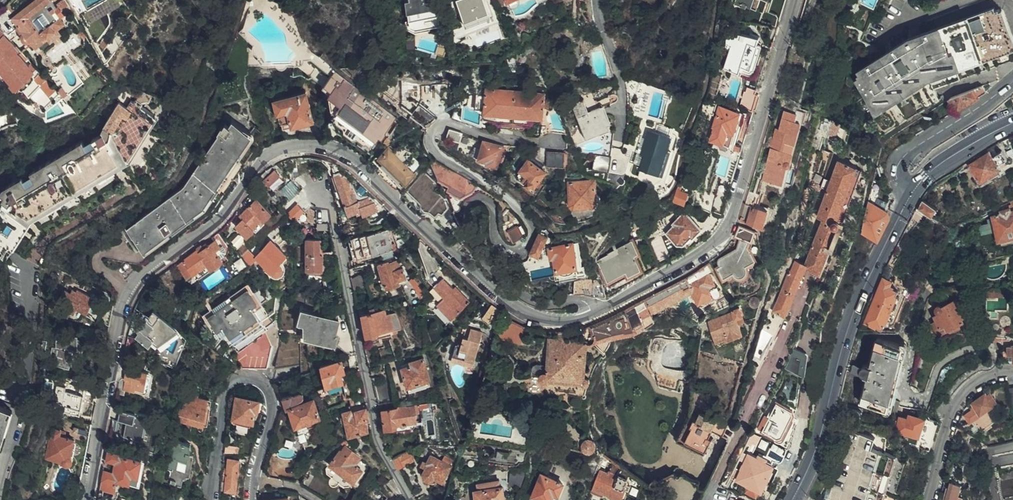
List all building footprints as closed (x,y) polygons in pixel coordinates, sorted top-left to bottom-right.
[(7,30),(7,33),(9,35),(7,36),(13,42),(18,38),(14,32),(18,29),(24,35),(22,39),(23,42),(26,43),(28,44),(30,43),(35,48),(44,42),(58,32),(66,26),(62,18),(72,11),(65,0),(64,0),(56,6),(50,0),(37,0),(11,20),(14,24),(7,29),(7,30)] [(410,28),(439,24),(436,0),(406,0),(410,28)] [(464,19),(476,15),(477,17),(489,13),(484,0),(457,0),(464,19)] [(746,17),(745,25),(763,27),(771,28),(772,21),(775,20),(777,18),(777,15),(776,13),(773,11),(774,7),(752,4),(750,17),(746,17)] [(922,34),(923,38),(913,43),(909,40),(870,66),(871,68),(872,70),(866,74),(864,72),(860,75),(861,77),(858,79),(879,109),(928,78),(934,92),(1012,62),(1012,46),(999,10),(987,14),(986,12),(983,13),(984,15),(959,25),(958,22),(955,23),(956,26),(931,36),(929,31),(922,34)] [(771,28),(763,27),(761,39),(773,41),(777,29),(771,28)] [(7,36),(2,30),(0,32),(0,80),(3,83),(6,79),(16,91),(18,89),(28,99),(39,89),(49,98),(56,92),(37,71),(38,69),(32,63),(29,66),(25,62),(28,59),(13,42),(7,36)] [(61,37),(58,32),(44,42),(48,47),(61,37)] [(746,73),(758,37),(749,34),(746,41),(740,39),(738,44),(737,44),(728,70),(737,73),(738,71),(746,73)] [(923,38),(922,34),(911,39),(909,40),(913,43),(923,38)] [(329,54),(323,52),(319,56),(324,60),(329,54)] [(111,78),(103,64),(95,69),(103,82),(111,78)] [(392,112),(335,69),(324,85),(331,91),(328,95),(339,104),(336,109),(337,111),(338,110),(376,139),(379,135),(384,129),(386,131),(397,117),(392,112)] [(277,90),(276,83),(269,84),(270,92),(277,90)] [(62,85),(57,89),(63,96),(68,91),(62,85)] [(500,129),(512,130),(517,87),(512,86),(512,90),(487,88),(484,113),(501,115),(500,129)] [(517,87),(512,130),(523,131),(525,117),(543,119),(545,94),(520,91),(521,87),(517,87)] [(957,111),(986,92),(983,87),(955,97),(949,101),(957,111)] [(646,103),(650,91),(642,88),(638,101),(646,103)] [(752,112),(758,92),(743,88),(740,98),(738,107),(752,112)] [(653,92),(650,91),(646,103),(638,101),(637,105),(648,108),(653,92)] [(274,103),(280,124),(290,121),(291,125),(312,119),(305,94),(274,103)] [(339,104),(328,95),(331,109),(334,112),(332,115),(336,118),(337,121),(344,126),(345,130),(353,137),(358,136),(365,142),(368,141),(371,144),(376,139),(338,110),(337,111),(336,109),(339,104)] [(586,101),(585,99),(573,104),(584,134),(599,128),(600,130),(609,126),(601,107),(588,111),(585,102),(586,101)] [(1008,115),(1009,115),(1012,113),(1012,107),(1010,100),(1003,103),(1008,115)] [(416,102),(407,113),(425,126),(429,121),(434,117),(416,102)] [(14,255),(24,260),(39,234),(139,173),(158,142),(144,134),(154,119),(132,105),(126,112),(120,108),(103,132),(106,134),(102,136),(101,139),(93,143),(96,147),(86,153),(84,149),(82,146),(29,178),(32,183),(35,187),(26,193),(23,188),(20,183),(6,192),(7,195),(7,194),(4,194),(3,196),(2,199),(2,200),(0,200),(0,257),(4,261),(9,252),(14,255)] [(720,144),(719,147),(731,150),(733,143),(739,145),(741,146),(744,137),(737,135),(733,134),(739,113),(734,111),(728,110),(719,106),(709,135),(711,136),(709,141),(720,144)] [(762,181),(775,185),(777,177),(783,179),(786,168),(789,168),(790,166),(789,164),(791,155),(780,152),(782,143),(786,144),(789,135),(795,136),(799,124),(793,122),(795,114),(782,110),(777,131),(775,130),(772,140),(775,141),(773,149),(769,149),(762,181)] [(733,134),(737,135),(744,114),(739,113),(733,134)] [(212,209),(260,140),(256,137),(262,127),(254,121),(247,131),(231,120),(228,123),(226,122),(223,127),(221,126),(218,131),(221,134),(187,186),(157,208),(155,205),(122,228),(136,250),(141,247),(152,254),(212,209)] [(834,140),(838,127),(817,121),(812,139),(824,142),(825,138),(834,140)] [(387,132),(386,131),(384,129),(379,135),(383,138),(387,132)] [(460,142),(463,133),(450,129),(449,129),(446,137),(460,142)] [(658,172),(660,173),(664,158),(666,148),(670,149),(671,145),(670,144),(672,138),(650,130),(642,154),(646,155),(640,176),(649,179),(650,177),(657,179),(658,172)] [(793,146),(795,136),(789,135),(786,144),(793,146)] [(382,168),(378,172),(378,173),(386,180),(390,176),(394,172),(396,174),(405,182),(418,168),(417,167),(427,157),(405,136),(395,146),(388,142),(385,144),(386,146),(387,147),(379,156),(382,159),(386,164),(382,168)] [(499,146),(490,143),(483,141),(479,158),(488,160),(487,163),(498,166),(500,161),(496,160),(499,146)] [(96,147),(93,143),(84,149),(86,153),(96,147)] [(731,150),(719,147),(718,152),(732,157),(733,152),(737,153),(739,145),(733,143),(731,150)] [(791,155),(793,146),(786,144),(782,143),(780,152),(791,155)] [(994,158),(989,151),(969,164),(981,182),(1000,169),(999,167),(1007,162),(1002,153),(994,158)] [(548,166),(557,167),(558,153),(549,152),(548,166)] [(566,167),(566,154),(558,153),(557,167),(566,167)] [(610,171),(612,157),(596,155),(595,170),(610,171)] [(449,168),(433,158),(432,159),(440,177),(442,176),(446,179),(445,182),(450,186),(449,189),(458,195),(464,195),(472,191),(475,187),(448,170),(449,168)] [(535,163),(537,161),(534,158),(532,161),(531,160),(528,165),(526,164),(523,170),(530,175),(527,179),(528,180),(527,183),(529,185),(531,186),(534,185),(536,187),(546,172),(535,163)] [(664,158),(660,173),(665,174),(669,159),(664,158)] [(377,164),(382,168),(386,164),(382,159),(377,164)] [(840,210),(856,169),(838,162),(817,218),(823,220),(806,266),(795,262),(772,311),(785,318),(806,270),(819,274),(827,253),(830,254),(846,212),(840,210)] [(862,171),(856,169),(840,210),(846,212),(862,171)] [(264,181),(268,186),(280,175),(275,170),(264,181)] [(303,172),(296,172),(291,184),(302,196),(300,191),(298,186),(298,181),(300,176),(303,172)] [(308,174),(303,172),(300,176),(298,181),(298,186),(300,191),(308,174)] [(344,177),(337,172),(332,173),(333,175),(334,175),(339,190),(338,190),(347,216),(355,213),(356,215),(360,214),(361,217),(377,212),(374,202),(371,199),(367,200),(367,198),(356,201),(352,190),(349,191),(344,177)] [(430,222),(437,229),(447,218),(442,214),(448,208),(443,198),(420,176),(407,189),(419,201),(419,204),(420,208),(422,210),(425,211),(428,210),(433,215),(437,211),(439,212),(430,222)] [(777,177),(775,185),(781,186),(783,179),(777,177)] [(572,205),(575,208),(594,207),(597,204),(595,181),(570,184),(572,205)] [(32,183),(23,188),(26,193),(35,187),(32,183)] [(669,197),(665,199),(685,205),(688,194),(676,190),(675,192),(672,195),(669,197)] [(753,208),(755,209),(759,196),(748,192),(740,216),(739,222),(747,225),(753,208)] [(292,222),(294,221),(295,219),(307,207),(302,196),(285,215),(292,222)] [(248,238),(255,230),(253,228),(261,219),(264,222),(271,213),(256,199),(241,216),(243,219),(237,226),(248,238)] [(937,209),(922,200),(917,209),(931,218),(937,209)] [(1009,202),(1006,203),(1008,209),(1006,210),(1005,207),(994,211),(995,214),(989,216),(998,243),(1012,237),(1012,201),(1009,202)] [(889,218),(887,212),(867,203),(860,233),(877,241),(889,218)] [(594,207),(575,208),(575,215),(595,213),(594,207)] [(747,225),(759,229),(766,213),(755,209),(753,208),(747,225)] [(325,212),(315,211),(314,225),(327,225),(325,212)] [(662,230),(671,240),(676,246),(683,246),(691,239),(692,240),(701,231),(684,213),(671,226),(669,223),(662,230)] [(253,228),(255,230),(258,233),(266,223),(264,222),(261,219),(253,228)] [(525,238),(518,224),(508,228),(515,242),(525,238)] [(754,233),(737,227),(734,236),(741,239),(736,250),(720,259),(718,260),(717,263),(718,265),(720,267),(718,268),(723,279),(733,275),(734,276),(737,277),(741,277),(744,275),(746,272),(747,268),(756,263),(751,252),(748,247),(749,242),(751,242),(754,233)] [(378,253),(394,249),(398,248),(396,243),(392,244),(388,229),(348,240),(353,260),(378,253)] [(555,241),(541,235),(532,254),(540,257),(546,244),(552,247),(555,241)] [(632,283),(645,276),(635,257),(640,254),(633,241),(625,244),(622,238),(612,243),(616,250),(608,254),(609,255),(597,262),(608,283),(609,282),(627,273),(629,277),(632,283)] [(693,242),(692,240),(691,239),(683,246),(686,248),(693,242)] [(206,242),(177,264),(186,277),(193,273),(208,263),(211,268),(222,261),(220,258),(215,251),(220,247),(215,240),(208,245),(206,242)] [(454,246),(459,250),(464,244),(460,240),(454,246)] [(676,246),(671,240),(667,243),(673,249),(676,246)] [(304,242),(304,248),(305,263),(307,283),(322,287),(320,262),(322,260),(321,258),(318,255),(317,241),(304,242)] [(571,245),(570,241),(559,243),(560,246),(552,248),(554,258),(557,257),(560,270),(562,279),(588,274),(587,265),(583,265),(579,243),(571,245)] [(255,258),(257,259),(272,275),(278,276),(280,275),(282,271),(282,268),(277,263),(284,256),(270,242),(260,252),(255,258)] [(224,244),(220,247),(215,251),(220,258),(225,255),(226,249),(224,244)] [(260,252),(254,247),(250,251),(255,258),(260,252)] [(395,255),(394,249),(378,253),(380,259),(395,255)] [(243,259),(251,266),(257,259),(255,258),(250,251),(243,259)] [(7,267),(14,255),(9,252),(4,261),(2,265),(7,267)] [(388,263),(388,262),(377,264),(381,281),(383,281),(386,288),(399,285),(398,279),(405,277),(403,269),(400,270),(399,264),(398,264),(397,261),(388,263)] [(208,263),(193,273),(196,278),(211,268),(208,263)] [(710,271),(706,265),(692,275),(647,299),(654,313),(693,291),(699,302),(713,295),(717,299),(718,298),(720,297),(721,294),(716,286),(715,287),(707,273),(710,271)] [(469,302),(458,291),(456,292),(452,289),(436,272),(427,280),(443,297),(437,303),(452,318),(469,302)] [(627,273),(609,282),(611,286),(629,277),(627,273)] [(360,274),(350,278),(352,290),(365,287),(360,274)] [(422,287),(413,277),(408,281),(417,291),(422,287)] [(894,321),(904,297),(896,294),(898,290),(897,289),(889,286),(891,281),(882,278),(866,322),(883,328),(885,321),(890,323),(894,321)] [(239,347),(274,321),(275,296),(273,293),(268,297),(256,279),(247,285),(244,281),(235,287),(238,291),(206,315),(214,328),(210,334),(212,336),(217,337),(221,334),(219,331),(225,326),(239,347)] [(590,296),(605,297),(605,296),(599,281),(574,281),(574,295),(582,295),(590,296)] [(896,294),(904,297),(908,287),(900,283),(897,289),(898,290),(896,294)] [(88,312),(89,310),(96,296),(78,288),(78,289),(75,293),(71,291),(66,289),(57,306),(75,314),(78,307),(88,311),(88,312)] [(997,299),(997,292),(968,291),(968,298),(997,299)] [(102,293),(98,298),(104,301),(108,296),(102,293)] [(702,307),(717,299),(713,295),(699,302),(702,307)] [(963,302),(959,296),(940,308),(938,308),(936,309),(935,312),(937,315),(933,318),(935,322),(931,325),(936,334),(945,329),(946,331),(973,316),(965,301),(963,302)] [(759,300),(756,298),(753,298),(751,299),(750,302),(751,306),(754,307),(756,307),(759,305),(760,302),(759,300)] [(650,312),(644,301),(636,305),(642,316),(650,312)] [(109,320),(112,306),(104,302),(101,321),(109,320)] [(642,316),(636,305),(625,310),(633,326),(645,320),(642,316)] [(495,324),(498,312),(492,306),(484,315),(495,324)] [(98,315),(89,310),(88,312),(88,311),(87,314),(96,319),(98,315)] [(633,326),(625,310),(607,320),(591,328),(592,333),(595,333),(597,337),(612,334),(615,339),(635,329),(633,326)] [(709,323),(718,343),(726,340),(728,345),(729,347),(744,341),(737,322),(743,320),(739,310),(732,313),(732,314),(709,323)] [(158,342),(170,325),(171,323),(152,311),(143,324),(137,334),(135,337),(148,346),(150,344),(153,339),(158,342)] [(361,314),(363,336),(376,334),(376,333),(392,331),(392,333),(401,332),(400,321),(395,315),(385,316),(384,311),(361,314)] [(308,329),(313,316),(301,313),(298,326),(307,328),(305,339),(308,340),(308,329)] [(338,321),(313,316),(308,329),(308,340),(326,344),(327,342),(337,344),(339,333),(335,332),(338,321)] [(645,320),(633,326),(635,329),(639,327),(648,324),(646,319),(645,320)] [(137,334),(143,324),(134,330),(137,334)] [(179,332),(170,325),(158,342),(153,339),(150,344),(156,348),(175,336),(179,332)] [(758,329),(755,343),(758,345),(769,351),(775,338),(758,329)] [(805,329),(798,348),(810,354),(818,335),(805,329)] [(474,361),(482,334),(470,330),(468,336),(467,340),(463,338),(461,338),(460,342),(462,342),(460,346),(459,345),(456,345),(453,354),(474,361)] [(260,361),(269,360),(271,348),(268,334),(234,359),(241,369),(247,366),(249,368),(260,361)] [(376,334),(363,336),(364,344),(377,343),(376,334)] [(887,339),(901,343),(903,334),(889,334),(887,339)] [(79,347),(81,336),(72,335),(71,337),(60,336),(59,346),(55,346),(54,357),(49,356),(51,366),(71,368),(73,357),(79,358),(79,347)] [(163,351),(175,336),(156,348),(160,351),(163,351)] [(863,367),(850,364),(848,370),(861,374),(854,404),(886,412),(884,419),(895,421),(899,404),(892,402),(894,393),(891,392),(897,367),(901,367),(903,357),(900,356),(902,347),(870,339),(863,367)] [(587,341),(584,341),(565,341),(559,341),(550,340),(549,364),(536,364),(533,366),(531,369),(532,373),(535,375),(541,376),(539,378),(539,382),(542,384),(545,385),(548,383),(549,380),(582,381),(583,384),(586,385),(589,385),(591,383),(592,380),(591,378),(588,376),(586,376),(587,341)] [(277,358),(275,367),(301,365),(298,342),(279,342),(277,358)] [(805,356),(792,351),(785,369),(802,376),(805,356)] [(474,361),(453,354),(452,358),(472,365),(474,361)] [(402,369),(407,387),(429,382),(424,359),(414,361),(415,366),(402,369)] [(241,369),(243,371),(267,369),(269,360),(260,361),(249,368),(247,366),(241,369)] [(325,386),(343,382),(340,371),(344,370),(342,361),(321,366),(325,386)] [(688,384),(690,375),(658,368),(657,376),(688,384)] [(138,374),(122,370),(121,379),(126,381),(124,391),(143,395),(147,373),(138,372),(138,374)] [(429,382),(407,387),(408,394),(430,388),(429,382)] [(385,383),(372,385),(376,400),(388,397),(385,383)] [(84,396),(85,386),(67,384),(66,386),(58,386),(56,406),(65,407),(67,412),(82,414),(84,403),(92,404),(93,397),(84,396)] [(723,435),(723,434),(728,425),(728,423),(704,414),(709,394),(692,390),(685,420),(723,435)] [(296,394),(281,399),(282,400),(285,410),(288,409),(294,427),(296,427),(317,418),(311,401),(302,404),(300,401),(302,400),(302,397),(301,395),(299,393),(296,394)] [(991,393),(987,396),(987,395),(973,405),(975,407),(971,410),(973,412),(966,418),(972,425),(976,422),(979,426),(980,426),(982,429),(984,429),(986,431),(1003,417),(996,407),(999,404),(991,393)] [(176,423),(202,427),(206,401),(195,399),(195,397),(184,396),(183,405),(182,412),(177,411),(176,423)] [(261,413),(262,403),(235,399),(232,421),(233,421),(250,423),(252,423),(253,412),(261,413)] [(365,403),(348,406),(349,411),(340,414),(338,416),(337,419),(338,422),(339,424),(342,425),(346,424),(349,435),(367,430),(364,419),(368,418),(365,409),(367,408),(365,403)] [(780,413),(783,407),(776,404),(769,418),(767,417),(766,419),(763,417),(758,429),(777,439),(782,437),(790,422),(781,417),(783,414),(780,413)] [(405,409),(405,407),(396,408),(397,409),(382,411),(384,430),(396,429),(396,425),(416,423),(415,407),(405,409)] [(11,411),(7,410),(0,434),(0,451),(11,411)] [(147,416),(115,410),(114,420),(125,422),(123,438),(142,442),(147,416)] [(918,438),(923,420),(908,417),(907,422),(898,420),(897,423),(895,423),(894,428),(897,429),(898,429),(897,434),(918,438)] [(320,425),(317,418),(296,427),(298,433),(320,425)] [(922,437),(932,440),(939,422),(928,419),(922,437)] [(72,422),(62,420),(61,427),(71,429),(72,422)] [(89,435),(91,425),(76,422),(74,433),(89,435)] [(396,425),(396,429),(396,432),(412,430),(414,427),(416,425),(416,423),(396,425)] [(66,466),(67,468),(68,469),(72,471),(75,470),(78,466),(78,463),(76,460),(73,458),(75,441),(61,438),(62,433),(52,431),(48,460),(66,463),(66,466)] [(897,459),(871,450),(874,439),(845,431),(827,489),(831,490),(828,499),(884,499),(897,459)] [(583,450),(584,450),(587,452),(591,452),(594,450),(596,447),(596,443),(595,440),(591,437),(587,437),(584,439),(582,441),(581,446),(583,450)] [(172,442),(168,468),(173,469),(171,486),(199,492),(201,478),(186,475),(190,444),(172,442)] [(340,451),(338,450),(327,464),(351,483),(362,470),(354,463),(359,456),(345,445),(340,451)] [(240,457),(250,458),(250,457),(252,450),(241,447),(240,457)] [(394,458),(400,469),(413,461),(408,450),(394,458)] [(108,453),(100,491),(115,494),(117,484),(130,486),(130,484),(131,477),(138,478),(141,461),(122,457),(123,456),(108,453)] [(429,455),(426,463),(425,463),(428,465),(426,470),(423,475),(425,481),(429,482),(433,481),(434,479),(442,483),(450,466),(448,464),(450,459),(442,456),(440,461),(429,455)] [(749,485),(758,489),(761,490),(772,467),(763,462),(764,460),(758,458),(757,460),(749,456),(738,480),(749,485)] [(239,462),(227,461),(226,471),(223,470),(222,482),(225,482),(223,499),(235,499),(239,462)] [(425,463),(426,463),(422,461),(420,467),(426,470),(428,465),(425,463)] [(632,473),(615,463),(610,473),(609,472),(608,475),(600,471),(591,493),(601,498),(603,495),(614,499),(621,499),(627,487),(625,486),(632,473)] [(308,471),(299,484),(310,491),(319,478),(308,471)] [(518,486),(522,474),(509,473),(507,484),(518,486)] [(563,483),(541,475),(533,496),(544,499),(551,499),(553,494),(558,496),(563,483)] [(656,481),(656,480),(655,479),(653,478),(649,478),(648,481),(647,483),(649,485),(652,487),(654,486),(656,484),(656,481)] [(499,482),(479,486),(480,492),(477,493),(478,499),(505,499),(503,488),(500,489),(499,482)] [(952,483),(948,496),(945,495),(943,499),(962,499),(963,497),(960,496),(963,486),(952,483)] [(754,497),(758,489),(749,485),(746,493),(754,497)]
